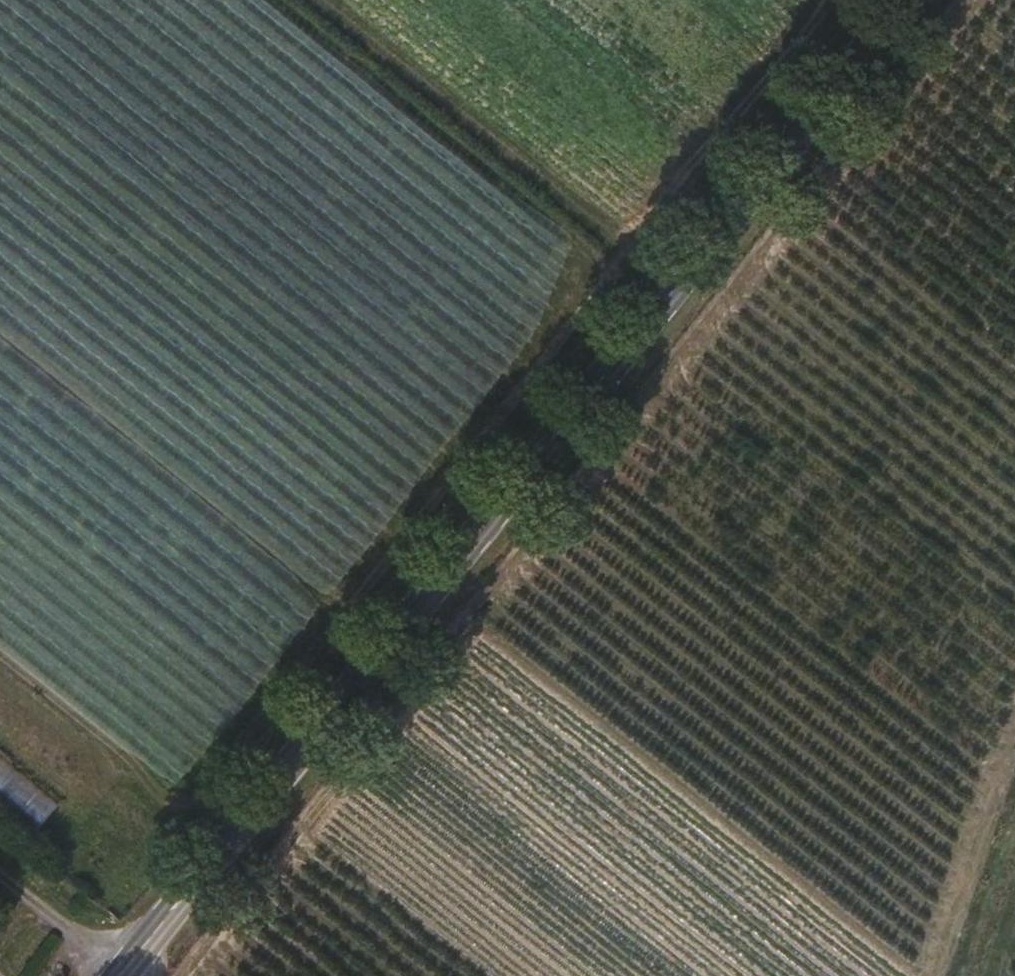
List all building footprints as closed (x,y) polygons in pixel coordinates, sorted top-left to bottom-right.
[(0,754),(0,800),(38,832),(61,804),(0,754)]
